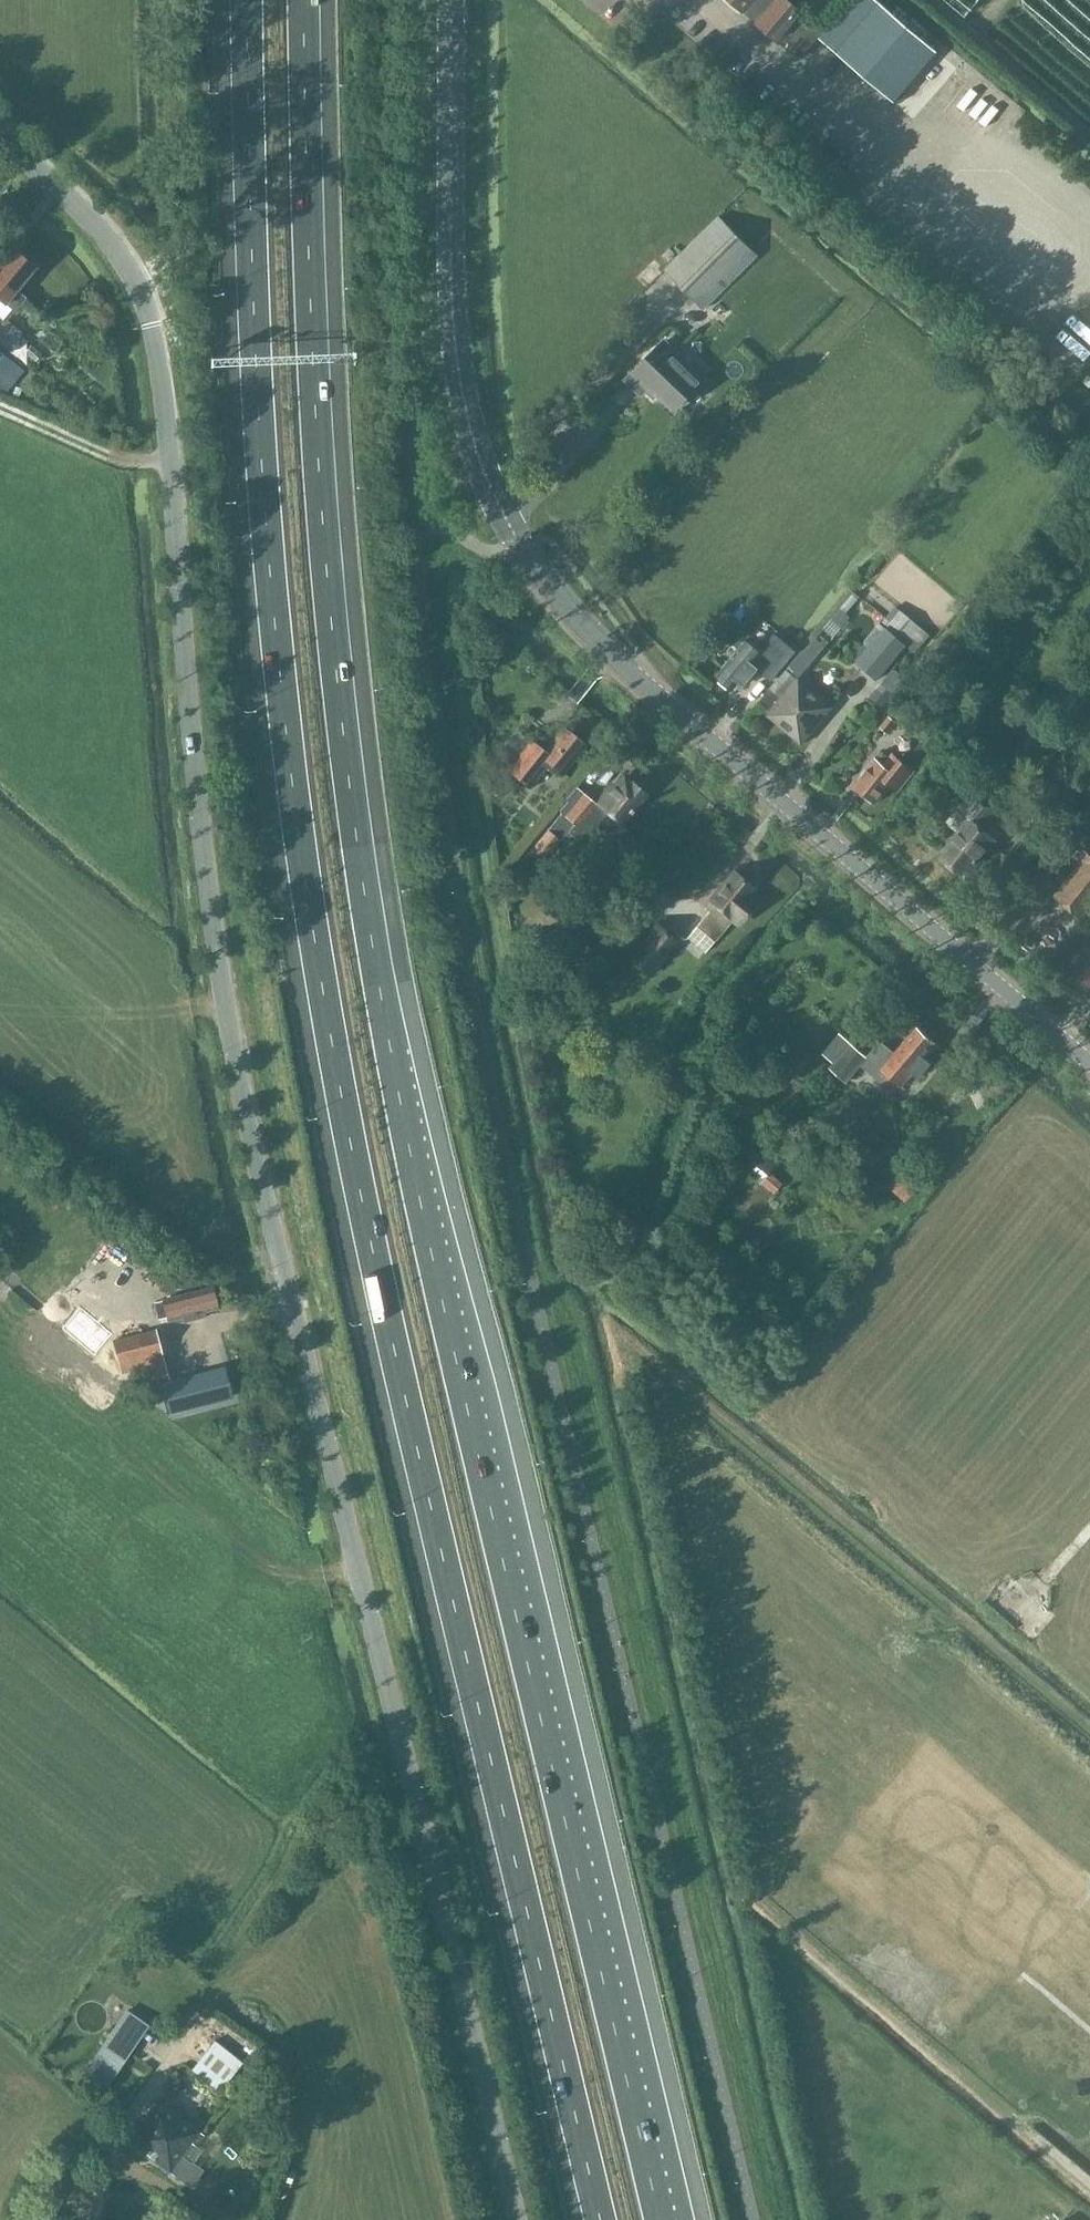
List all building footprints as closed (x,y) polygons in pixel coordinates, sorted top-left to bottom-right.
[(753,20),(754,19),(766,5),(759,0),(730,0),(753,20)] [(754,19),(780,42),(802,60),(819,39),(826,31),(804,13),(791,2),(789,0),(759,0),(766,5),(754,19)] [(819,39),(894,102),(938,51),(877,0),(854,0),(826,31),(819,39)] [(720,216),(666,270),(705,309),(758,255),(720,216)] [(14,311),(26,297),(16,290),(34,267),(15,250),(0,268),(0,300),(14,311)] [(718,314),(699,319),(705,341),(723,336),(718,314)] [(675,409),(701,383),(676,359),(680,355),(666,341),(628,380),(642,394),(651,385),(675,409)] [(1070,343),(1065,353),(1081,363),(1087,353),(1070,343)] [(889,612),(915,635),(930,618),(903,595),(889,612)] [(886,628),(857,662),(878,679),(907,645),(908,645),(887,627),(886,628)] [(747,639),(717,676),(733,689),(737,684),(739,682),(745,686),(759,670),(772,680),(796,652),(775,634),(760,651),(747,639)] [(834,707),(810,686),(809,688),(799,680),(824,647),(809,636),(786,668),(787,670),(761,702),(772,711),(768,714),(803,744),(834,707)] [(890,733),(900,721),(891,714),(882,725),(890,733)] [(528,739),(505,771),(509,774),(530,789),(547,765),(562,776),(586,745),(566,728),(553,743),(550,740),(542,749),(528,739)] [(890,758),(883,752),(877,759),(875,757),(862,773),(864,775),(855,785),(876,803),(891,785),(899,791),(915,771),(893,753),(890,758)] [(621,827),(646,797),(625,779),(617,788),(613,785),(597,805),(586,796),(571,814),(575,817),(571,821),(565,816),(534,853),(545,862),(562,842),(565,844),(582,825),(598,839),(606,829),(603,827),(611,818),(621,827)] [(988,817),(995,810),(975,793),(951,822),(963,832),(948,851),(951,853),(946,859),(961,871),(965,865),(971,870),(995,840),(979,827),(987,816),(988,817)] [(1056,896),(1083,918),(1089,909),(1089,839),(1076,857),(1083,863),(1056,896)] [(739,924),(757,903),(749,895),(755,888),(736,872),(711,901),(717,906),(687,940),(703,952),(733,919),(739,924)] [(651,979),(680,942),(654,921),(625,958),(651,979)] [(1076,966),(1080,969),(1076,974),(1077,975),(1077,978),(1084,984),(1088,984),(1089,985),(1089,984),(1089,949),(1076,966)] [(853,1042),(831,1067),(849,1083),(864,1065),(869,1059),(891,1077),(902,1087),(915,1072),(920,1077),(931,1064),(926,1059),(935,1049),(930,1044),(934,1040),(931,1038),(932,1037),(931,1037),(929,1031),(922,1029),(921,1029),(919,1027),(897,1053),(883,1040),(869,1056),(853,1042)] [(777,1162),(756,1145),(742,1162),(763,1179),(777,1162)] [(206,1310),(219,1307),(213,1286),(155,1302),(159,1318),(167,1316),(168,1320),(184,1317),(184,1321),(207,1316),(206,1310)] [(82,1308),(64,1329),(95,1354),(112,1332),(82,1308)] [(155,1329),(113,1340),(122,1374),(146,1367),(149,1381),(168,1376),(164,1363),(155,1329)] [(215,1369),(231,1352),(213,1335),(196,1351),(215,1369)] [(162,1383),(169,1413),(232,1397),(225,1368),(162,1383)] [(84,2073),(108,2089),(149,2024),(127,2009),(84,2073)] [(222,2091),(244,2063),(216,2040),(194,2068),(222,2091)] [(206,2133),(161,2101),(131,2141),(175,2175),(186,2160),(192,2164),(203,2151),(196,2146),(206,2133)]
